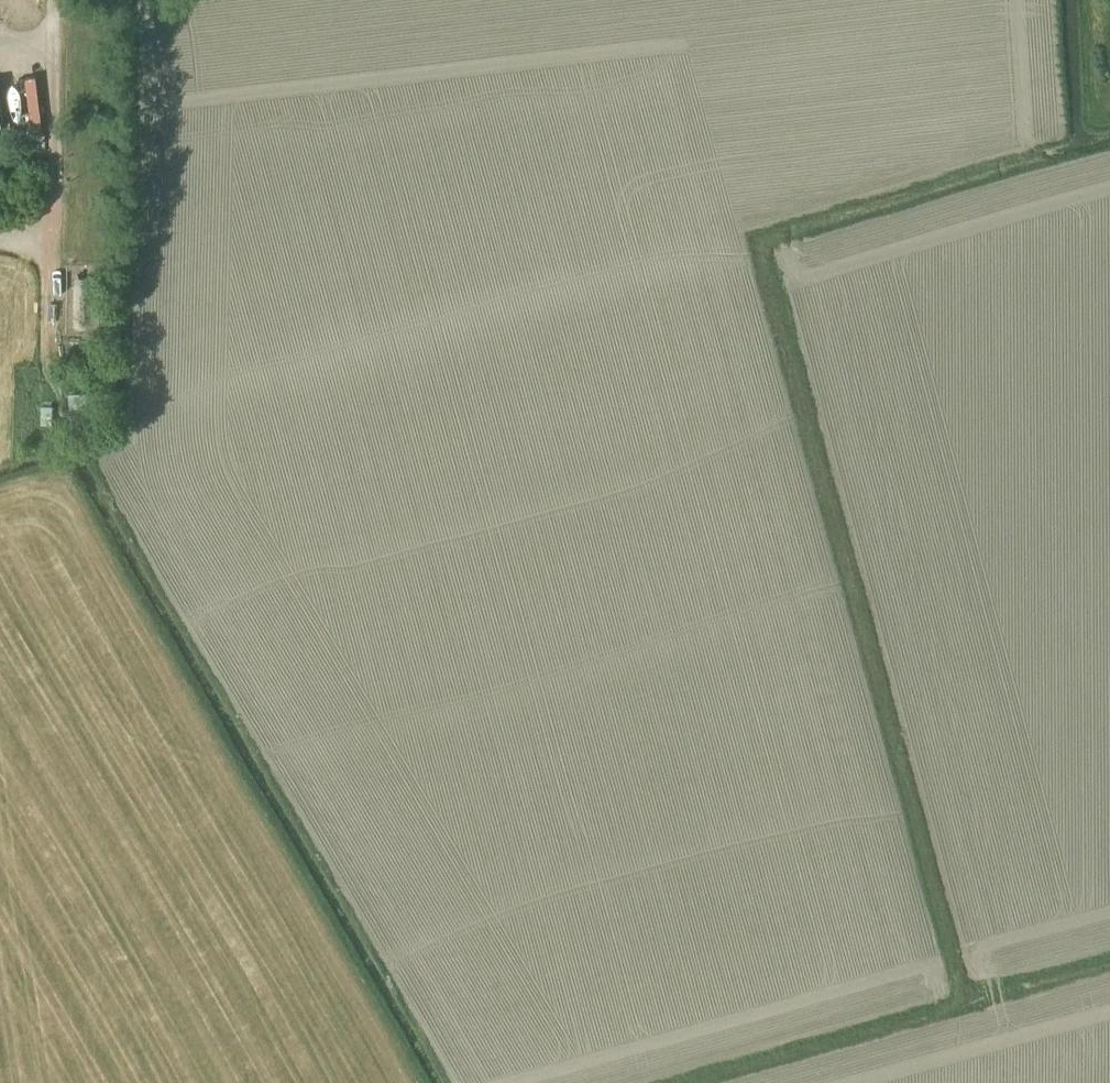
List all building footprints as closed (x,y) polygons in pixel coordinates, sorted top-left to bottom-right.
[(69,423),(87,422),(87,392),(68,392),(69,423)]
